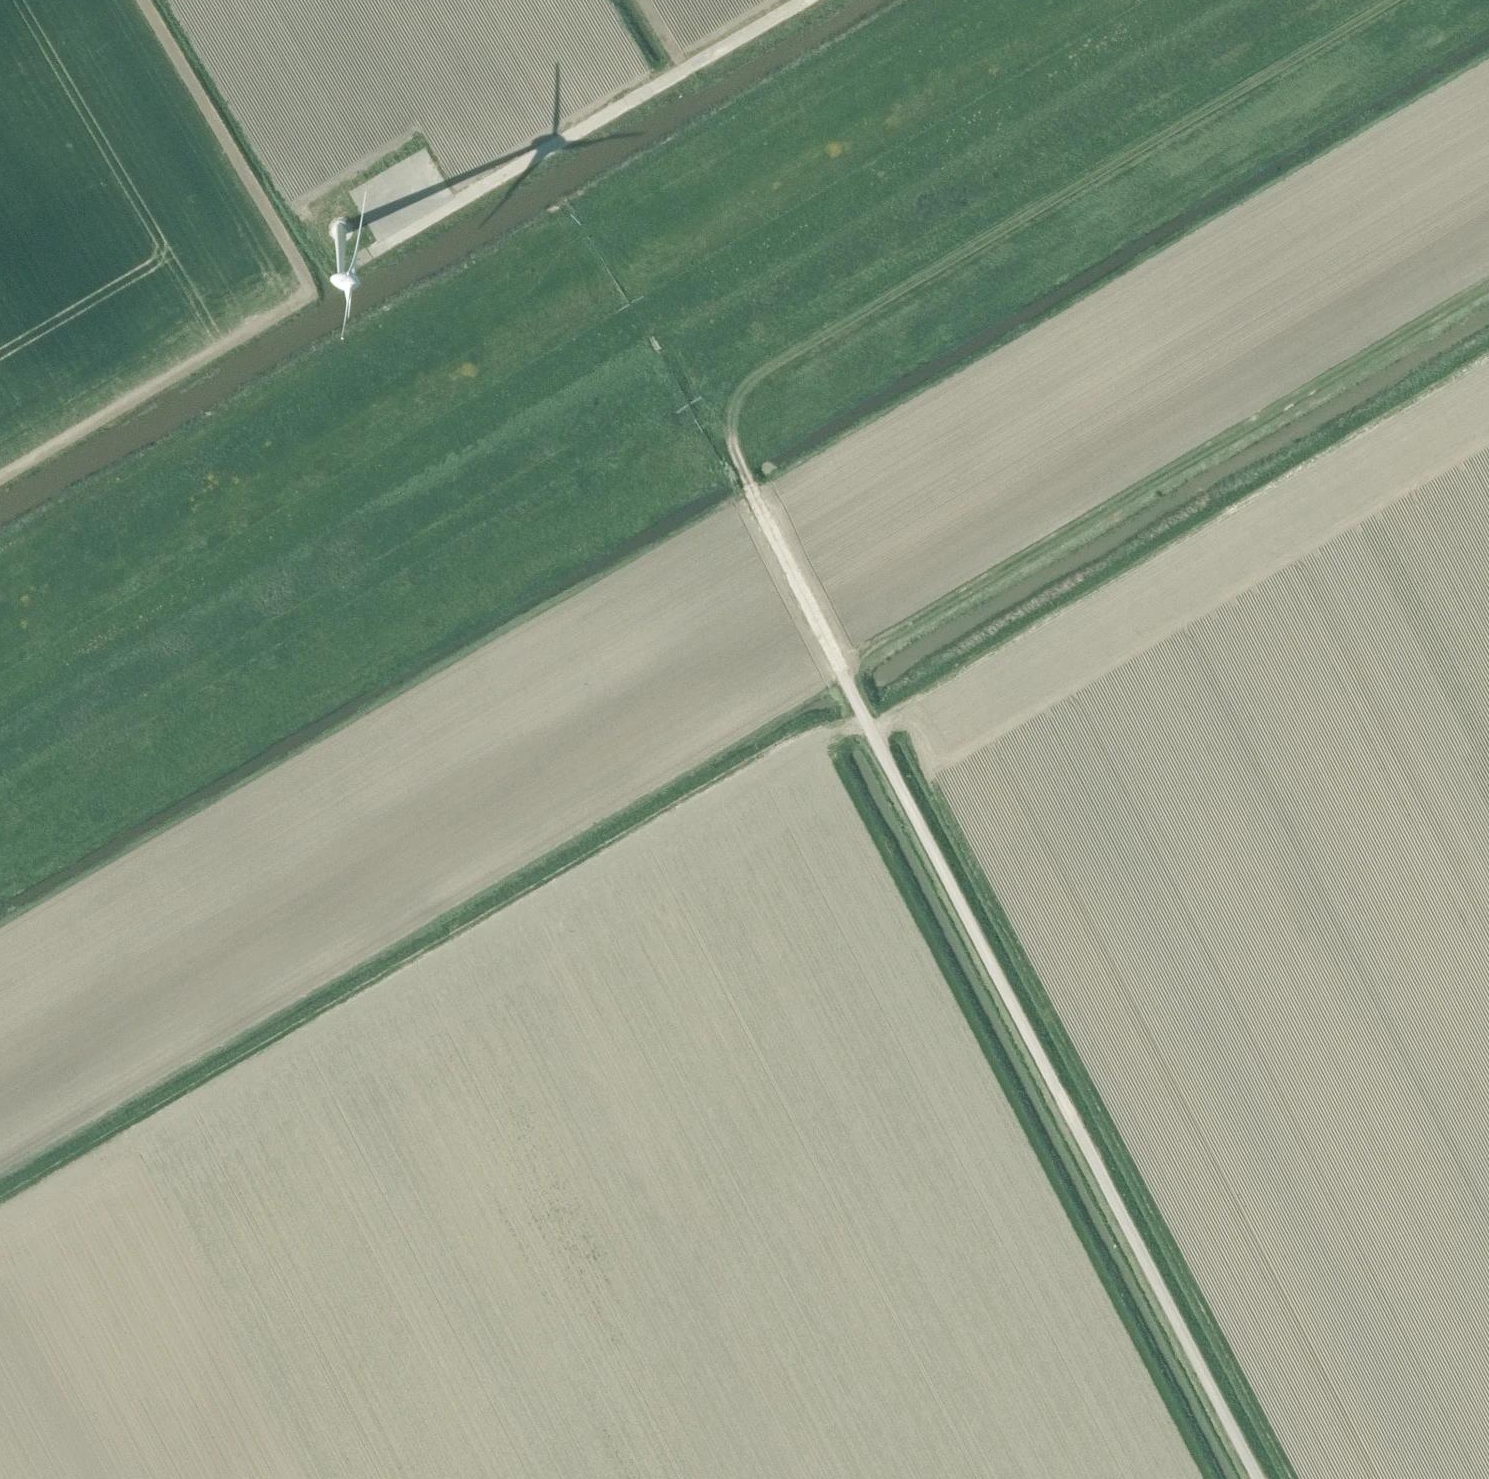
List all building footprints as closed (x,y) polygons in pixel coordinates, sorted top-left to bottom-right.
[(331,230),(331,231),(331,232),(331,233),(331,234),(332,235),(332,236),(333,237),(334,237),(334,238),(335,239),(336,239),(336,240),(337,240),(338,240),(339,240),(340,240),(341,240),(342,240),(343,240),(344,240),(345,239),(346,239),(347,238),(348,238),(348,237),(349,236),(349,235),(350,235),(350,234),(350,233),(351,232),(351,231),(351,230),(351,229),(350,228),(350,227),(350,226),(349,225),(348,224),(348,223),(347,223),(346,222),(345,221),(344,221),(343,221),(342,221),(341,220),(340,220),(339,220),(338,221),(337,221),(336,221),(336,222),(335,222),(334,223),(333,224),(332,225),(332,226),(331,227),(331,228),(331,229),(331,230)]
